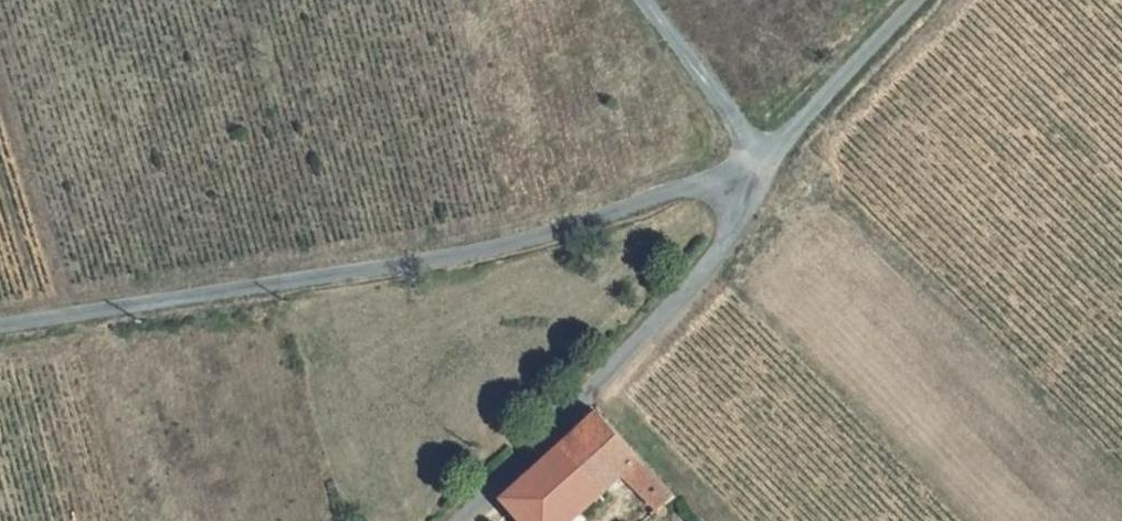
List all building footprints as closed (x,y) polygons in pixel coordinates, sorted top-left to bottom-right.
[(672,496),(598,413),(505,500),(524,520),(576,520),(606,495),(612,504),(631,489),(652,512),(672,496)] [(618,520),(639,520),(641,520),(633,509),(618,520)]
